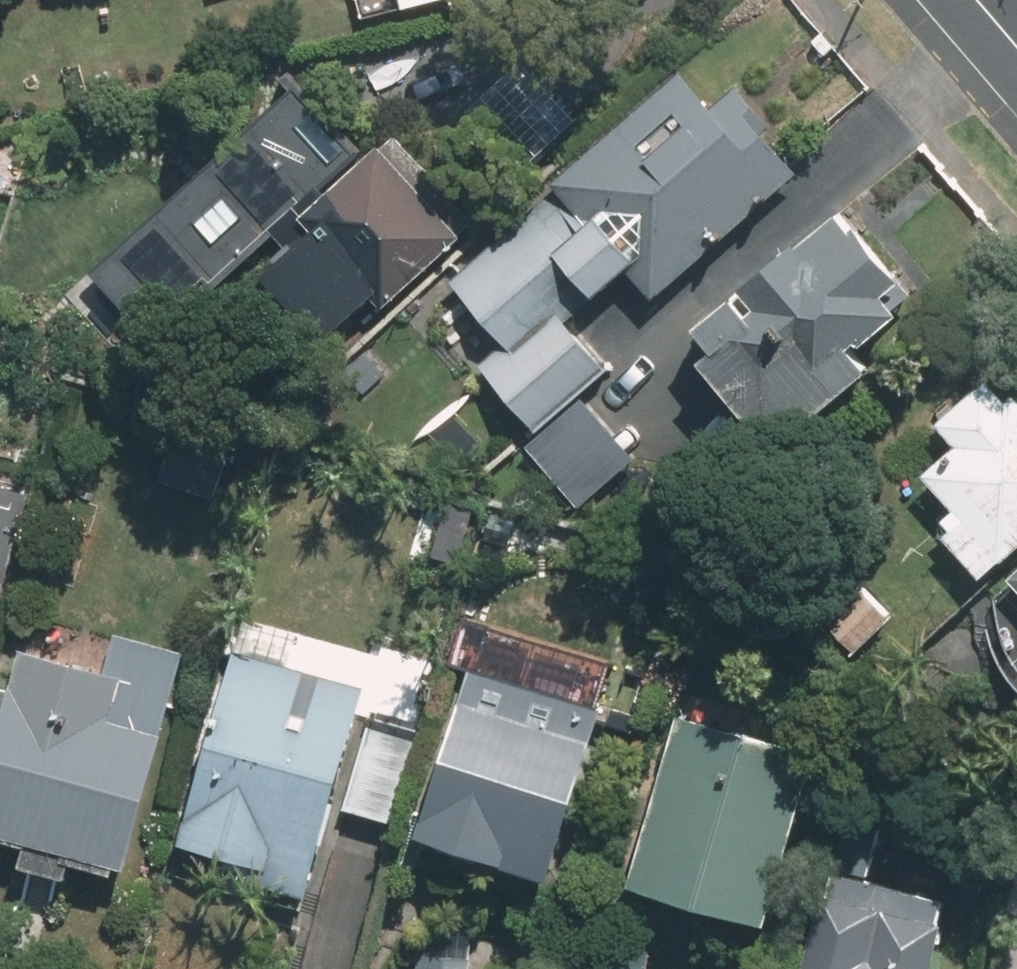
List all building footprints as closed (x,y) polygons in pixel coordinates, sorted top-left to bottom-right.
[(777,133),(742,92),(716,114),(684,76),(445,276),(499,340),(481,356),(543,429),(619,365),(574,312),(630,266),(661,303),(802,184),(766,142),(777,133)] [(374,156),(299,77),(66,297),(140,376),(278,246),(366,339),(494,217),(407,125),(374,156)] [(32,136),(0,127),(0,190),(15,194),(32,136)] [(908,294),(840,215),(694,338),(716,363),(702,374),(781,466),(875,386),(858,365),(904,327),(889,310),(908,294)] [(1016,564),(1016,401),(1014,398),(1005,406),(990,388),(938,433),(958,456),(927,483),(958,519),(944,531),(953,540),(944,548),(983,593),(1016,564)] [(537,451),(586,504),(639,455),(591,402),(537,451)] [(53,445),(0,431),(0,641),(53,445)] [(479,503),(422,496),(415,559),(471,566),(479,503)] [(518,568),(478,558),(452,663),(478,670),(436,838),(576,873),(629,662),(503,631),(518,568)] [(996,605),(1016,627),(1016,586),(996,605)] [(379,691),(434,706),(445,664),(375,646),(373,654),(252,622),(194,840),(271,861),(265,883),(324,899),(348,809),(379,691)] [(153,864),(198,647),(114,630),(108,660),(33,644),(25,687),(0,682),(0,744),(12,747),(0,806),(0,832),(35,839),(21,906),(75,917),(88,851),(153,864)] [(830,742),(689,707),(644,885),(785,921),(830,742)] [(850,817),(812,968),(941,968),(959,900),(874,879),(887,827),(850,817)] [(417,951),(416,968),(476,968),(477,953),(417,951)]
